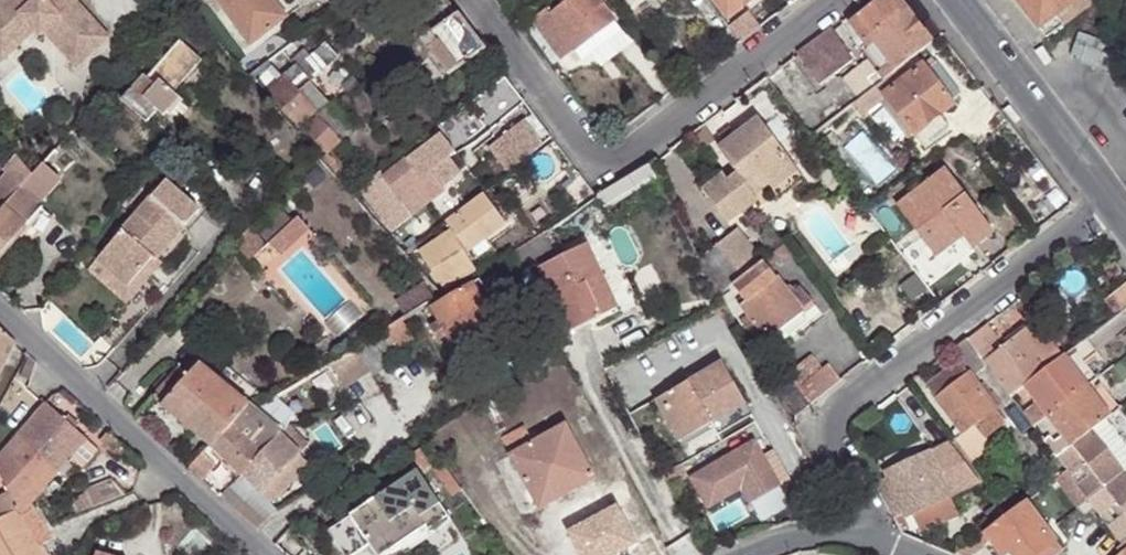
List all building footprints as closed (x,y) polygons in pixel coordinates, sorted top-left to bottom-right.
[(121,31),(94,0),(82,0),(78,4),(75,0),(5,0),(0,4),(0,40),(12,54),(42,28),(48,33),(56,25),(65,17),(97,53),(121,31)] [(284,16),(271,0),(272,0),(211,0),(244,45),(284,16)] [(457,15),(446,0),(400,0),(427,35),(457,15)] [(616,23),(599,0),(569,0),(548,15),(543,9),(528,20),(561,64),(576,53),(616,23)] [(728,16),(750,0),(716,0),(728,16)] [(929,44),(897,0),(880,0),(846,25),(859,43),(855,46),(881,80),(895,70),(929,44)] [(1045,38),(1095,0),(1016,0),(1045,38)] [(759,28),(747,12),(729,26),(741,41),(759,28)] [(482,48),(457,15),(427,35),(421,40),(447,74),(482,48)] [(65,17),(56,25),(88,60),(97,53),(65,17)] [(624,33),(616,23),(576,53),(584,63),(624,33)] [(829,29),(796,55),(819,84),(852,59),(829,29)] [(171,88),(198,55),(176,37),(146,74),(141,70),(119,98),(146,119),(155,107),(161,114),(166,108),(169,111),(181,96),(171,88)] [(1061,43),(1057,66),(1098,73),(1103,42),(1094,41),(1089,44),(1088,48),(1061,43)] [(277,75),(265,61),(246,75),(295,126),(311,112),(299,98),(340,68),(320,47),(303,59),(297,51),(284,61),(288,66),(277,75)] [(895,70),(881,80),(855,99),(864,111),(887,94),(914,132),(921,128),(930,141),(951,125),(941,113),(967,93),(937,53),(902,80),(895,70)] [(541,125),(533,114),(513,130),(521,141),(541,125)] [(704,194),(725,221),(755,197),(747,186),(758,179),(766,190),(785,176),(776,164),(788,155),(759,116),(717,146),(735,170),(725,178),(704,194)] [(302,130),(325,155),(327,153),(339,142),(316,118),(302,130)] [(513,130),(489,149),(508,174),(523,163),(553,140),(541,125),(521,141),(513,130)] [(43,207),(33,199),(50,178),(46,174),(63,154),(54,147),(38,168),(32,174),(0,212),(0,259),(43,207)] [(455,178),(443,162),(435,168),(422,150),(405,163),(420,182),(415,186),(431,206),(447,193),(443,188),(455,178)] [(325,155),(318,160),(332,174),(339,167),(327,153),(325,155)] [(804,176),(788,155),(776,164),(785,176),(766,190),(773,199),(804,176)] [(32,174),(18,157),(0,178),(4,181),(0,187),(0,212),(32,174)] [(397,200),(413,219),(431,206),(415,186),(420,182),(405,163),(383,180),(390,189),(383,194),(375,182),(360,193),(376,216),(397,200)] [(645,186),(658,178),(650,164),(596,196),(597,199),(604,210),(645,186)] [(970,250),(992,233),(944,169),(893,207),(929,256),(959,235),(970,250)] [(719,171),(698,187),(704,194),(725,178),(719,171)] [(662,186),(658,178),(645,186),(649,194),(662,186)] [(153,260),(155,263),(200,212),(165,182),(97,261),(129,286),(153,260)] [(467,252),(506,222),(484,193),(448,220),(453,228),(467,252)] [(296,219),(269,244),(280,257),(309,231),(296,219)] [(700,255),(720,292),(731,284),(762,260),(737,227),(700,255)] [(441,288),(476,267),(467,252),(453,228),(423,246),(421,243),(407,253),(441,288)] [(569,334),(602,319),(586,284),(602,277),(587,243),(537,266),(569,334)] [(161,267),(155,263),(153,260),(129,286),(97,261),(88,272),(128,305),(161,267)] [(762,260),(731,284),(743,300),(738,304),(747,316),(738,323),(756,347),(765,340),(766,342),(804,313),(802,311),(813,303),(801,288),(795,292),(791,287),(786,291),(762,260)] [(497,326),(458,350),(455,352),(461,362),(511,331),(478,275),(470,280),(497,326)] [(586,284),(602,319),(617,313),(602,277),(586,284)] [(448,333),(458,350),(497,326),(470,280),(431,305),(440,319),(430,325),(438,338),(448,333)] [(1125,308),(1125,282),(1103,300),(1115,317),(1125,308)] [(401,317),(383,328),(395,347),(413,337),(401,317)] [(712,323),(712,326),(713,329),(715,332),(718,333),(721,333),(723,333),(725,332),(726,330),(727,326),(726,323),(726,322),(724,320),(721,318),(718,318),(716,319),(714,320),(713,321),(712,323)] [(985,361),(1012,396),(1029,383),(1041,374),(1062,357),(1036,322),(1003,347),(994,353),(988,344),(998,336),(988,323),(978,331),(968,339),(985,361)] [(0,331),(0,377),(8,363),(1,359),(11,341),(0,331)] [(1039,402),(1049,415),(1087,385),(1075,369),(1084,362),(1097,352),(1087,338),(1064,356),(1062,357),(1041,374),(1029,383),(1012,396),(1024,413),(1039,402)] [(985,361),(968,339),(955,348),(973,370),(985,361)] [(17,346),(11,341),(1,359),(8,363),(17,346)] [(386,367),(372,344),(357,353),(371,375),(386,367)] [(772,385),(795,414),(840,380),(828,364),(821,369),(810,354),(772,385)] [(709,417),(713,426),(751,406),(729,361),(657,398),(676,434),(709,417)] [(963,435),(996,409),(959,361),(927,387),(963,435)] [(1087,385),(1096,378),(1084,362),(1075,369),(1087,385)] [(329,370),(324,363),(311,371),(317,381),(327,375),(325,373),(329,370)] [(208,443),(244,403),(194,364),(185,375),(176,367),(151,397),(208,443)] [(1119,408),(1096,378),(1087,385),(1110,415),(1119,408)] [(1057,456),(1091,429),(1103,420),(1110,415),(1087,385),(1049,415),(1063,434),(1055,441),(1050,435),(1045,439),(1057,456)] [(288,395),(283,388),(274,394),(279,401),(288,395)] [(44,503),(91,435),(46,403),(1,470),(32,513),(0,522),(0,554),(65,554),(59,546),(37,513),(44,503)] [(244,403),(209,443),(239,474),(278,431),(244,403)] [(681,443),(713,426),(709,417),(676,434),(681,443)] [(1091,429),(1123,472),(1125,470),(1125,450),(1103,420),(1091,429)] [(279,430),(278,431),(239,474),(242,477),(258,493),(267,504),(287,486),(277,475),(297,455),(307,446),(289,425),(279,430)] [(554,481),(560,495),(594,478),(568,428),(510,458),(529,493),(554,481)] [(1089,498),(1123,472),(1091,429),(1057,456),(1067,469),(1074,478),(1089,467),(1093,471),(1077,482),(1089,498)] [(969,431),(958,445),(973,456),(984,442),(969,431)] [(761,437),(695,476),(714,507),(748,486),(759,504),(790,486),(761,437)] [(874,483),(892,518),(904,512),(905,515),(911,513),(949,496),(980,482),(950,443),(931,452),(886,472),(888,477),(874,483)] [(214,462),(203,450),(186,469),(199,479),(214,462)] [(277,475),(287,486),(308,466),(297,455),(277,475)] [(682,465),(665,475),(672,486),(688,476),(682,465)] [(1095,506),(1089,498),(1077,482),(1074,478),(1067,469),(1056,478),(1083,514),(1095,506)] [(1125,540),(1125,475),(1123,472),(1089,498),(1095,506),(1101,514),(1117,502),(1122,510),(1107,522),(1123,543),(1125,540)] [(432,540),(452,526),(417,475),(334,533),(349,554),(363,554),(371,549),(375,554),(393,554),(400,550),(427,532),(432,540)] [(536,507),(560,495),(554,481),(529,493),(536,507)] [(84,488),(86,504),(113,502),(111,485),(84,488)] [(949,496),(911,513),(921,534),(959,517),(949,496)] [(241,501),(233,510),(255,531),(264,522),(241,501)] [(1009,514),(956,554),(972,554),(986,545),(988,541),(990,539),(1003,554),(1052,554),(1061,548),(1025,501),(1009,514)] [(69,539),(44,503),(37,513),(59,546),(69,539)] [(432,540),(427,532),(400,550),(403,554),(410,554),(432,540)]
